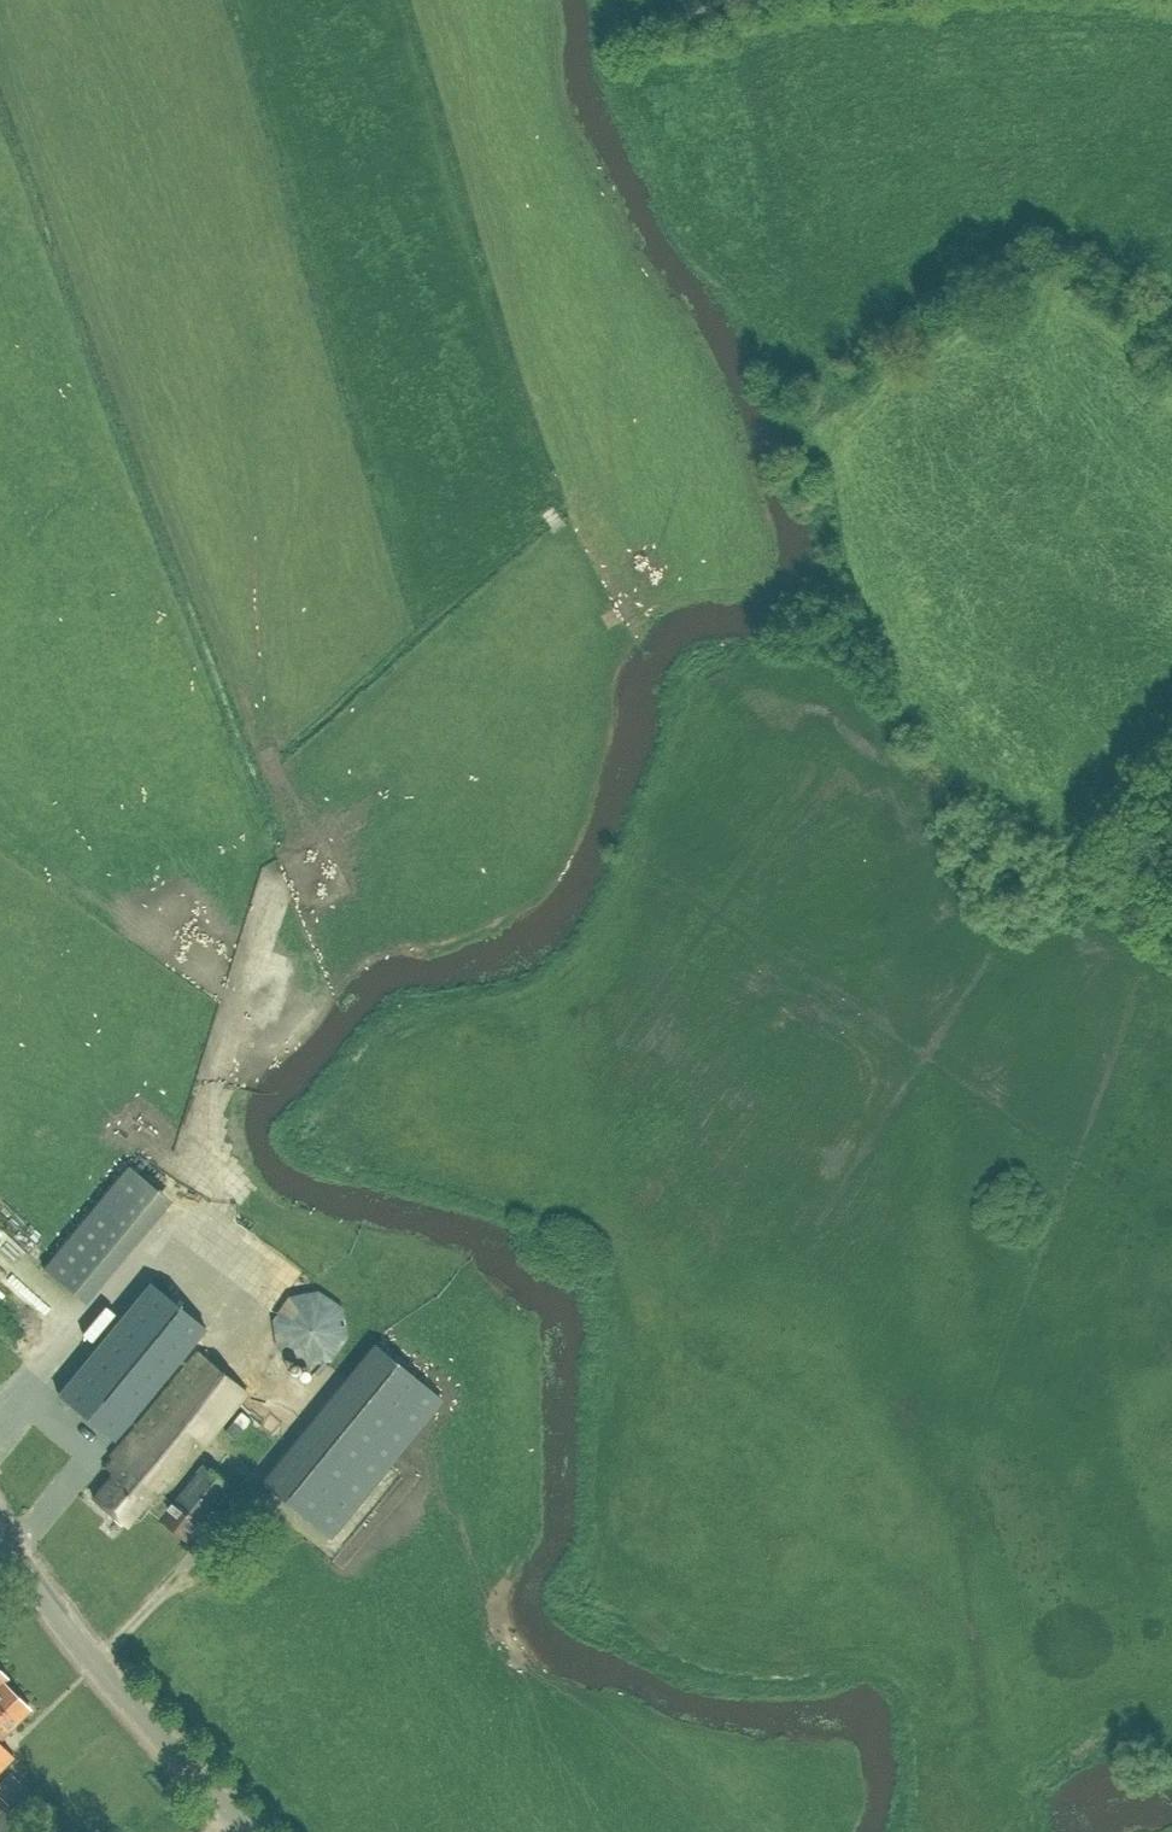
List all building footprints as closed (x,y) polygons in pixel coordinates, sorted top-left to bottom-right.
[(84,1303),(169,1200),(126,1165),(42,1267),(84,1303)] [(6,1266),(17,1245),(0,1235),(0,1262),(6,1266)] [(0,1293),(0,1295),(38,1322),(46,1309),(8,1282),(0,1293)] [(114,1441),(204,1329),(147,1284),(58,1395),(114,1441)] [(300,1365),(330,1360),(347,1334),(341,1306),(314,1290),(287,1295),(270,1319),(276,1348),(300,1365)] [(262,1482),(329,1537),(442,1400),(374,1345),(262,1482)] [(173,1497),(164,1490),(245,1390),(196,1351),(103,1466),(112,1474),(93,1498),(126,1525),(133,1516),(138,1520),(147,1508),(184,1537),(227,1484),(201,1463),(173,1497)] [(212,1464),(236,1483),(245,1471),(221,1452),(232,1439),(220,1430),(202,1453),(213,1462),(212,1464)] [(231,1528),(248,1506),(232,1494),(215,1516),(231,1528)] [(28,1709),(1,1682),(5,1678),(0,1673),(0,1737),(28,1709)] [(12,1756),(0,1744),(0,1768),(12,1756)]
